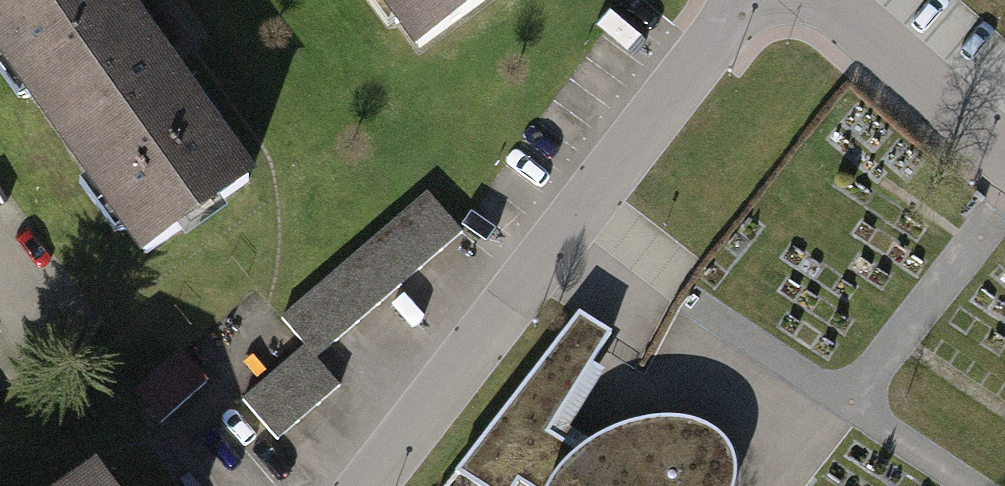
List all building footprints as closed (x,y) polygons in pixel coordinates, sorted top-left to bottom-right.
[(119,0),(0,0),(0,41),(142,247),(242,179),(119,0)] [(416,37),(465,0),(388,0),(416,37)] [(460,224),(423,184),(284,312),(305,335),(320,352),(460,224)] [(626,334),(585,304),(467,465),(496,485),(717,485),(743,450),(660,390),(616,450),(568,415),(626,334)] [(340,373),(320,352),(305,335),(240,394),(275,432),(340,373)] [(183,341),(137,385),(166,416),(212,372),(183,341)] [(59,485),(107,485),(90,463),(59,485)]
